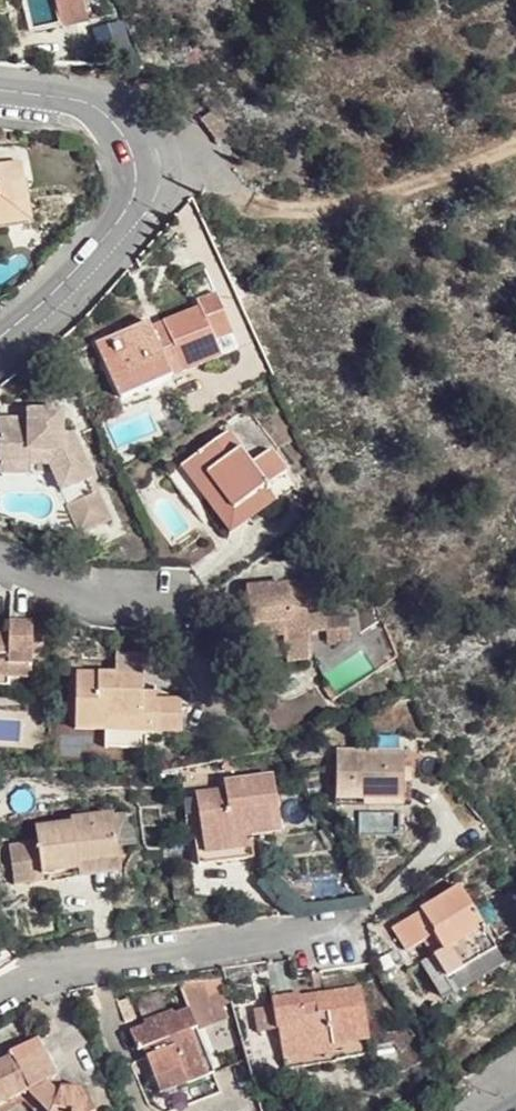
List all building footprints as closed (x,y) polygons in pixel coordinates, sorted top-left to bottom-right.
[(58,23),(100,18),(98,0),(55,0),(56,9),(58,23)] [(179,107),(190,120),(199,111),(187,99),(179,107)] [(30,158),(26,139),(0,143),(0,194),(21,190),(18,160),(30,158)] [(30,158),(18,160),(21,190),(0,194),(0,207),(38,200),(30,158)] [(129,300),(105,311),(131,365),(228,323),(220,305),(237,298),(219,259),(202,267),(206,275),(156,296),(153,289),(129,300)] [(33,386),(9,389),(12,434),(42,431),(42,426),(41,414),(58,412),(73,449),(65,453),(83,495),(114,481),(102,455),(97,456),(92,442),(97,439),(68,371),(43,374),(44,385),(33,386)] [(32,375),(33,386),(44,385),(43,374),(32,375)] [(54,425),(65,453),(73,449),(58,412),(41,414),(42,426),(54,425)] [(238,498),(268,480),(291,464),(278,445),(255,458),(230,420),(184,451),(191,461),(197,471),(215,461),(238,498)] [(42,431),(12,434),(13,443),(43,441),(42,431)] [(102,455),(97,439),(92,442),(97,456),(102,455)] [(277,495),(268,480),(238,498),(215,461),(197,471),(232,525),(277,495)] [(283,622),(307,623),(328,624),(329,584),(343,585),(341,547),(305,547),(305,572),(249,572),(249,598),(250,623),(283,622)] [(16,653),(38,653),(41,586),(12,584),(13,602),(1,602),(0,602),(0,652),(16,653)] [(305,659),(307,623),(283,622),(283,658),(305,659)] [(16,653),(0,652),(0,662),(16,663),(16,653)] [(147,682),(146,669),(146,656),(115,656),(83,655),(81,709),(116,711),(117,701),(162,704),(162,713),(189,715),(190,685),(167,683),(147,682)] [(166,671),(146,669),(147,682),(167,683),(166,671)] [(117,701),(116,711),(162,713),(162,704),(117,701)] [(414,744),(348,737),(342,785),(376,790),(409,796),(414,744)] [(281,812),(276,755),(226,758),(227,768),(206,770),(207,784),(193,786),(196,838),(223,837),(251,835),(247,814),(281,812)] [(85,836),(126,832),(119,790),(81,793),(82,805),(42,810),(48,851),(67,849),(86,847),(85,836)] [(130,849),(126,832),(85,836),(86,847),(88,856),(130,849)] [(400,927),(405,938),(410,936),(439,986),(506,949),(466,875),(394,917),(400,927)] [(431,922),(421,930),(430,949),(442,943),(431,922)] [(304,998),(300,976),(279,980),(285,1015),(282,1015),(285,1035),(306,1031),(309,1045),(339,1039),(336,1028),(369,1022),(358,968),(338,971),(317,974),(319,994),(304,998)] [(317,974),(300,976),(304,998),(319,994),(317,974)] [(150,1033),(157,1062),(186,1055),(187,1059),(209,1054),(198,1015),(205,1012),(195,997),(180,1004),(177,998),(162,1002),(147,1007),(149,1010),(136,1015),(140,1035),(150,1033)] [(372,1034),(369,1022),(336,1028),(339,1039),(372,1034)] [(25,1085),(35,1082),(60,1109),(59,1110),(104,1110),(86,1079),(70,1077),(61,1085),(52,1069),(62,1064),(42,1027),(25,1033),(8,1040),(10,1048),(0,1053),(0,1095),(25,1085)] [(306,1031),(285,1035),(287,1049),(309,1045),(306,1031)] [(186,1055),(157,1062),(162,1078),(212,1065),(209,1054),(187,1059),(186,1055)] [(70,1077),(62,1064),(52,1069),(61,1085),(70,1077)] [(60,1109),(35,1082),(25,1085),(34,1098),(41,1102),(40,1109),(40,1110),(59,1110),(60,1109)]
